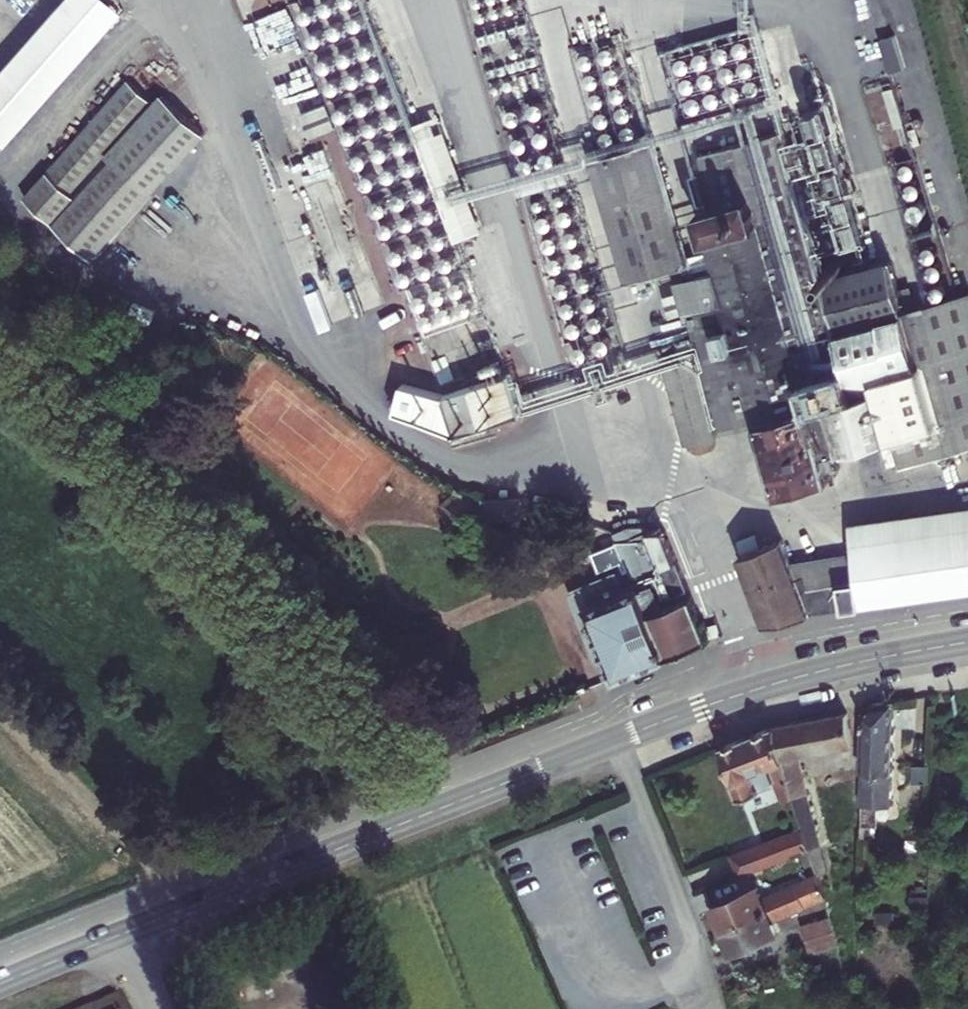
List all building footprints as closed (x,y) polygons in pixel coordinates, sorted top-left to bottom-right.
[(91,0),(51,0),(0,59),(0,157),(118,23),(91,0)] [(675,122),(769,94),(748,26),(654,55),(675,122)] [(160,82),(141,64),(33,183),(31,181),(21,192),(24,195),(21,198),(87,258),(199,131),(158,94),(143,110),(139,106),(160,82)] [(442,112),(415,121),(454,239),(484,229),(467,179),(465,180),(442,112)] [(824,441),(893,421),(904,458),(967,440),(967,290),(905,307),(891,260),(848,272),(851,269),(851,266),(852,264),(851,258),(850,256),(844,251),(838,250),(833,251),(829,254),(825,260),(825,266),(829,272),(835,276),(824,279),(778,131),(734,144),(741,163),(703,175),(711,202),(699,206),(707,233),(775,461),(781,482),(831,467),(824,441)] [(669,187),(666,188),(621,202),(644,276),(682,264),(693,260),(686,239),(669,187)] [(765,463),(775,461),(707,233),(686,239),(693,260),(682,264),(709,351),(726,406),(733,404),(746,400),(765,463)] [(321,272),(307,278),(327,332),(341,326),(321,272)] [(666,289),(670,312),(682,310),(678,287),(666,289)] [(733,427),(726,406),(709,351),(679,360),(702,437),(733,427)] [(459,430),(518,410),(523,408),(510,368),(447,390),(459,430)] [(861,570),(865,603),(967,590),(967,508),(854,524),(861,570)] [(625,523),(627,528),(643,570),(653,573),(658,572),(660,578),(626,587),(621,574),(574,591),(600,662),(610,659),(618,679),(711,639),(672,529),(657,524),(653,518),(644,516),(625,523)] [(744,556),(765,621),(813,611),(865,603),(861,570),(799,577),(782,537),(749,549),(744,556)] [(887,707),(886,802),(915,803),(918,702),(887,707)] [(867,716),(794,737),(802,764),(812,763),(817,785),(842,777),(839,759),(860,753),(859,747),(873,742),(867,716)] [(781,730),(736,746),(760,799),(780,794),(779,787),(792,782),(799,802),(813,798),(802,764),(794,737),(791,728),(781,730)] [(820,832),(801,840),(808,859),(829,851),(820,832)] [(801,840),(784,847),(789,866),(808,859),(801,840)] [(756,858),(761,877),(772,872),(789,866),(784,847),(756,858)] [(761,877),(740,884),(745,898),(777,885),(772,872),(761,877)] [(734,909),(744,932),(842,892),(838,879),(782,902),(777,892),(734,909)] [(744,932),(753,955),(795,937),(792,927),(846,905),(842,892),(744,932)] [(848,912),(825,923),(830,932),(852,921),(848,912)] [(860,940),(852,921),(830,932),(834,940),(844,935),(847,945),(860,940)]
